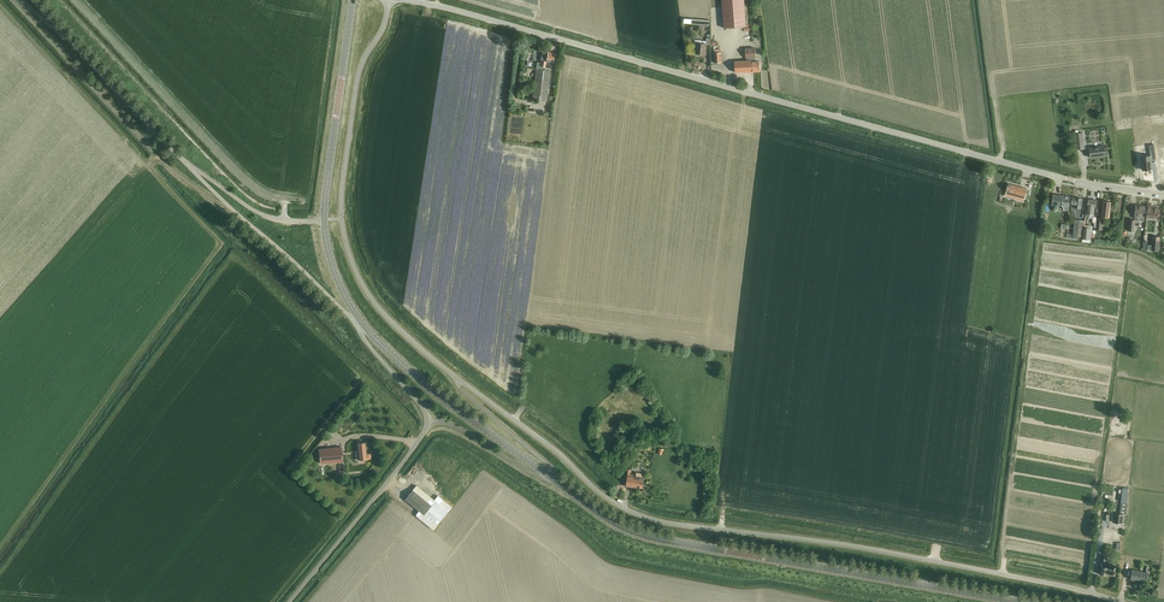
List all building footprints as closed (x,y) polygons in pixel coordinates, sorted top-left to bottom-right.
[(724,28),(746,26),(744,0),(722,0),(724,28)] [(695,40),(694,43),(697,43),(696,54),(697,54),(705,55),(706,45),(710,45),(710,39),(706,38),(706,41),(695,40)] [(760,61),(756,61),(756,56),(756,48),(746,48),(746,57),(747,56),(747,60),(735,61),(735,71),(760,71),(760,61)] [(714,53),(714,63),(722,62),(721,53),(720,53),(720,49),(715,50),(715,53),(714,53)] [(547,61),(549,61),(553,62),(556,53),(548,51),(548,52),(543,51),(541,60),(542,60),(541,62),(537,61),(532,99),(548,101),(551,70),(545,69),(547,61)] [(1077,149),(1084,148),(1082,132),(1075,133),(1077,149)] [(1150,155),(1141,156),(1143,170),(1152,169),(1151,159),(1156,159),(1154,144),(1149,145),(1150,155)] [(1104,146),(1089,147),(1090,157),(1105,155),(1104,146)] [(1008,184),(1006,194),(1017,197),(1017,199),(1023,200),(1027,189),(1008,184)] [(1070,196),(1053,194),(1052,204),(1063,206),(1064,210),(1068,211),(1070,197),(1070,196)] [(1071,210),(1081,211),(1082,198),(1075,197),(1072,197),(1071,204),(1073,204),(1072,205),(1071,205),(1071,210)] [(1086,213),(1090,214),(1093,214),(1094,207),(1096,207),(1097,200),(1088,199),(1086,213)] [(1109,217),(1111,202),(1103,201),(1101,216),(1109,217)] [(1145,216),(1146,206),(1135,205),(1134,215),(1134,218),(1137,219),(1137,220),(1144,221),(1144,216),(1145,216)] [(1151,205),(1147,205),(1146,217),(1158,218),(1159,207),(1151,207),(1151,205)] [(1075,220),(1073,238),(1082,239),(1084,220),(1075,220)] [(1152,245),(1151,250),(1153,251),(1159,251),(1160,237),(1154,236),(1153,236),(1152,245)] [(359,451),(356,451),(357,460),(360,459),(371,459),(370,453),(366,454),(365,447),(365,442),(358,443),(359,447),(359,451)] [(321,463),(342,461),(341,447),(319,449),(321,463)] [(643,487),(644,478),(645,473),(637,473),(637,477),(628,476),(627,485),(643,487)] [(437,525),(444,516),(412,490),(405,499),(437,525)] [(1115,513),(1114,522),(1122,523),(1123,514),(1115,513)] [(1102,561),(1100,574),(1107,575),(1107,574),(1113,575),(1115,566),(1109,565),(1109,563),(1105,563),(1106,556),(1102,555),(1101,561),(1102,561)] [(1146,582),(1149,568),(1147,567),(1146,572),(1132,570),(1130,579),(1146,582)]
